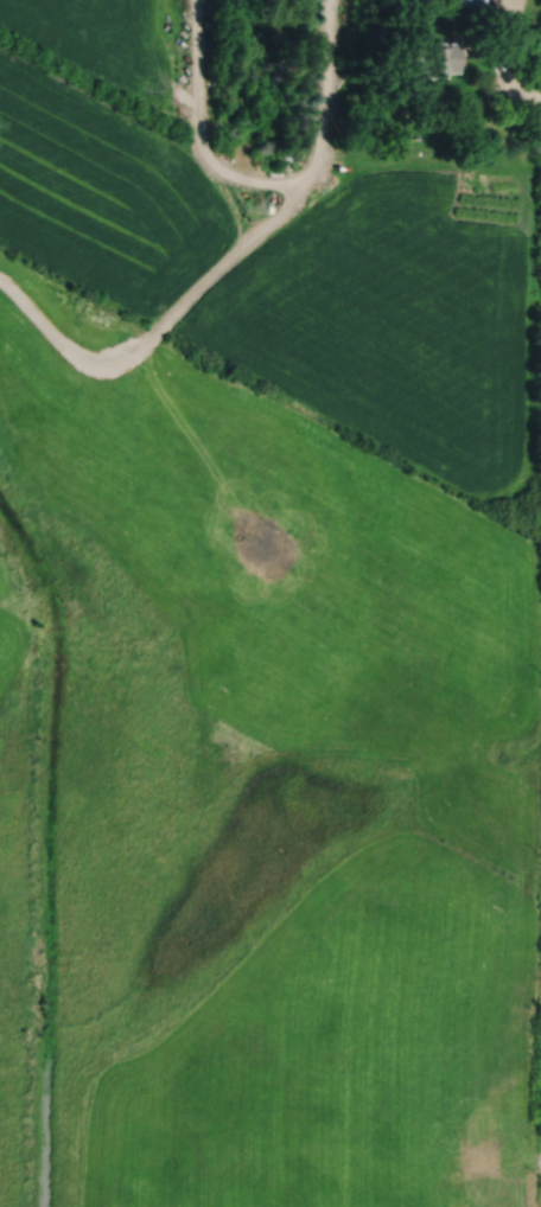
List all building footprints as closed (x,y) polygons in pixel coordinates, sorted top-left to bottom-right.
[(452,43),(418,43),(418,78),(452,78),(452,43)]
